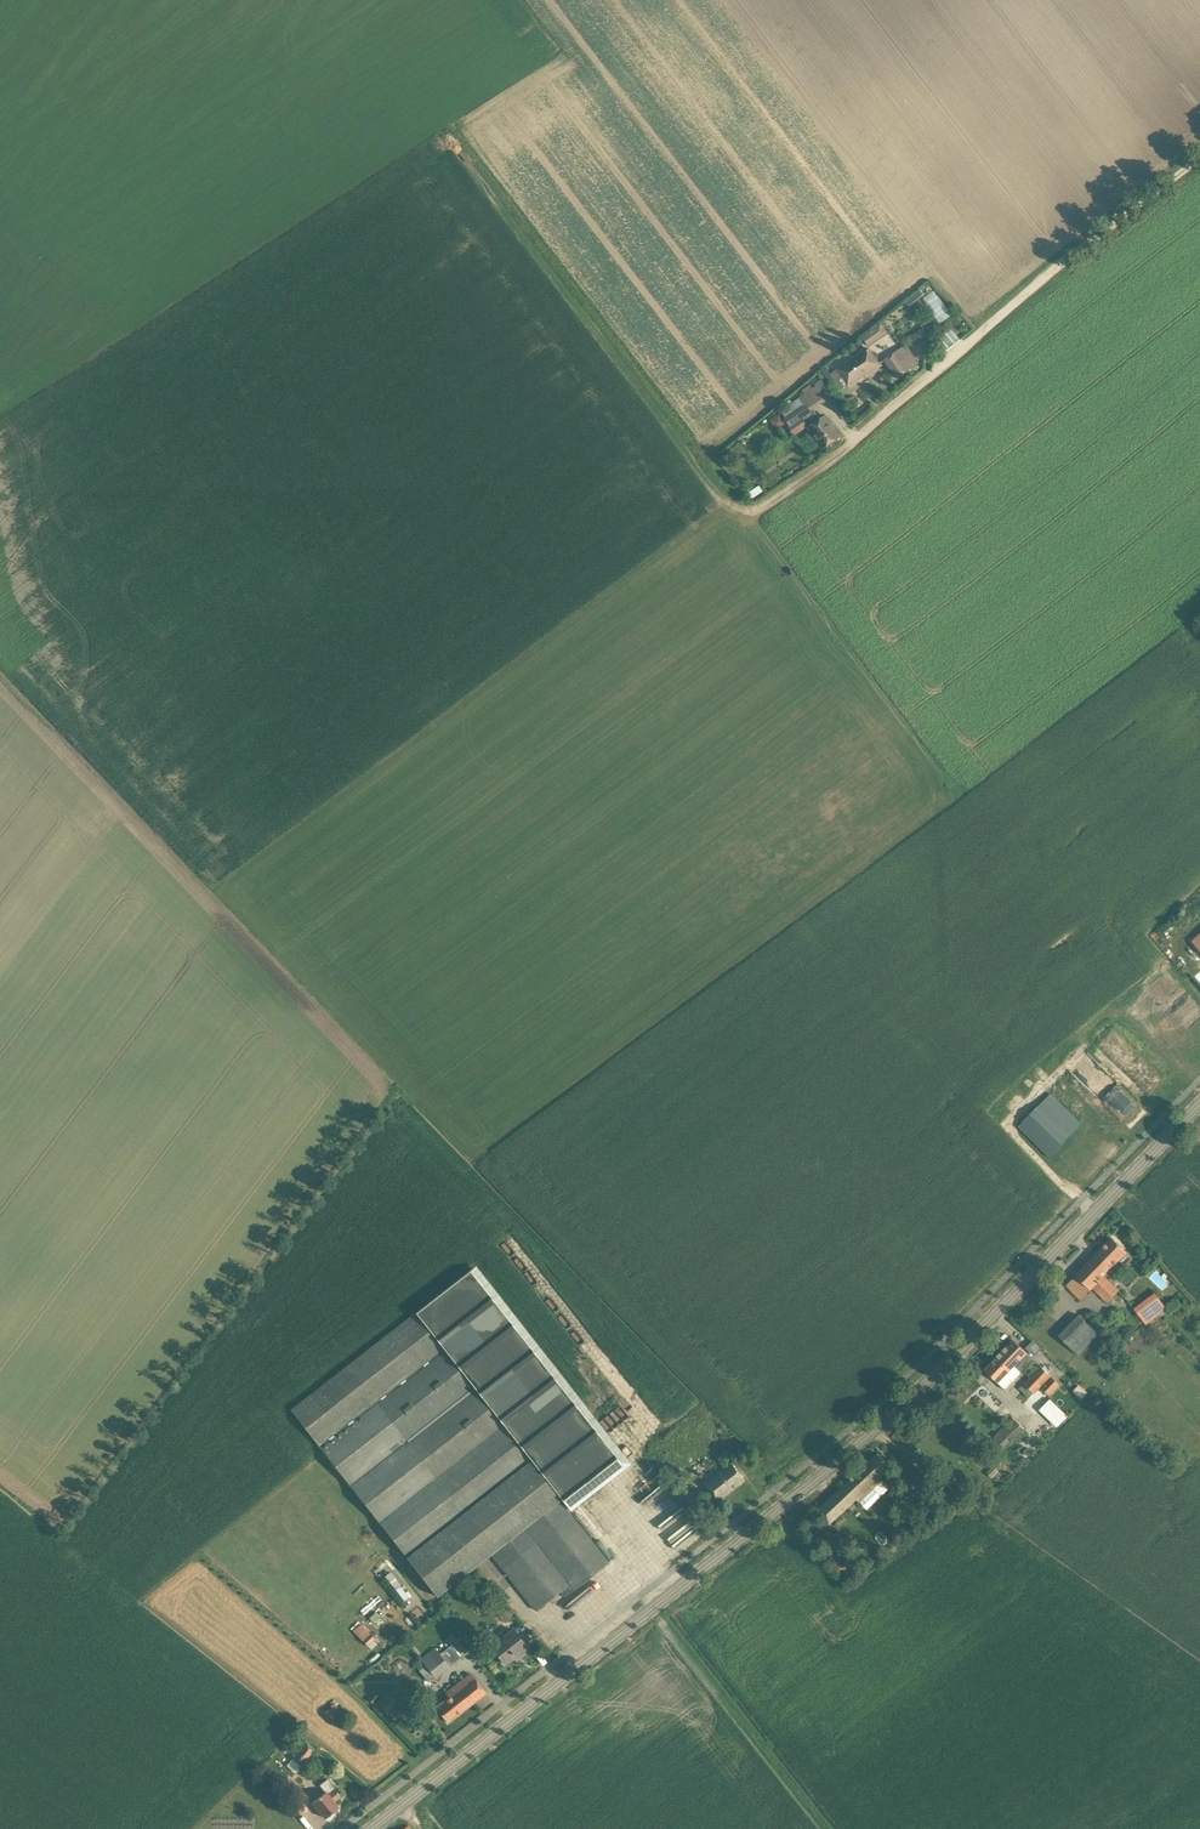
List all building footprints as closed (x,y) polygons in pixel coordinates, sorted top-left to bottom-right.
[(920,298),(924,294),(920,289),(916,293),(920,298)] [(861,337),(867,347),(886,334),(878,325),(861,337)] [(896,352),(885,359),(897,377),(908,370),(918,363),(906,345),(896,352)] [(833,373),(836,378),(841,375),(848,386),(848,385),(848,386),(879,365),(867,347),(866,347),(836,367),(838,370),(833,373)] [(826,368),(822,371),(826,377),(831,374),(826,368)] [(805,404),(785,418),(791,426),(803,417),(811,411),(805,404)] [(826,414),(806,428),(821,448),(839,436),(841,434),(837,429),(826,414)] [(783,425),(780,415),(771,418),(774,427),(783,425)] [(1018,1126),(1049,1156),(1082,1123),(1051,1093),(1018,1126)] [(1082,1298),(1092,1287),(1107,1302),(1119,1290),(1103,1275),(1126,1251),(1112,1237),(1076,1275),(1068,1284),(1082,1298)] [(291,1409),(406,1557),(413,1565),(439,1594),(476,1565),(492,1553),(536,1610),(560,1591),(565,1597),(574,1589),(608,1562),(567,1510),(626,1463),(472,1268),(414,1313),(291,1409)] [(1156,1293),(1135,1309),(1147,1324),(1168,1309),(1156,1293)] [(1059,1336),(1079,1356),(1100,1334),(1080,1315),(1059,1336)] [(1013,1339),(1000,1353),(1007,1360),(1008,1359),(1014,1365),(1021,1372),(1034,1359),(1013,1339)] [(1000,1353),(985,1369),(998,1382),(1014,1365),(1008,1359),(1007,1360),(1000,1353)] [(1041,1366),(1030,1377),(1041,1387),(1051,1376),(1041,1366)] [(1030,1377),(1019,1388),(1029,1398),(1034,1393),(1035,1393),(1041,1387),(1030,1377)] [(1056,1426),(1067,1414),(1049,1397),(1037,1409),(1056,1426)] [(1000,1431),(1011,1443),(1025,1429),(1014,1418),(1000,1431)] [(980,1439),(973,1447),(979,1451),(985,1443),(980,1439)] [(878,1478),(891,1466),(878,1453),(817,1510),(830,1524),(856,1498),(859,1502),(881,1481),(878,1478)] [(705,1483),(711,1491),(719,1501),(746,1480),(732,1462),(705,1483)] [(572,1506),(591,1530),(602,1522),(583,1498),(572,1506)] [(832,1564),(841,1575),(853,1566),(844,1555),(832,1564)] [(353,1631),(368,1648),(375,1640),(360,1624),(353,1631)] [(492,1645),(491,1646),(504,1663),(520,1651),(522,1655),(535,1644),(526,1632),(520,1637),(513,1629),(503,1636),(500,1632),(489,1641),(492,1645)] [(434,1649),(415,1665),(421,1672),(428,1667),(435,1677),(448,1667),(434,1649)] [(436,1707),(440,1712),(448,1722),(486,1692),(471,1673),(453,1687),(450,1683),(442,1689),(448,1697),(436,1707)] [(379,1703),(389,1717),(401,1708),(391,1694),(379,1703)] [(326,1710),(334,1719),(342,1712),(333,1703),(326,1710)] [(290,1760),(301,1769),(316,1751),(301,1739),(292,1750),(296,1753),(290,1760)] [(280,1750),(286,1755),(290,1749),(285,1745),(280,1750)] [(271,1769),(265,1776),(274,1784),(280,1777),(271,1769)] [(289,1777),(281,1787),(301,1805),(310,1795),(289,1777)] [(326,1792),(313,1802),(318,1808),(325,1818),(339,1807),(334,1801),(341,1796),(327,1779),(320,1785),(326,1792)]
